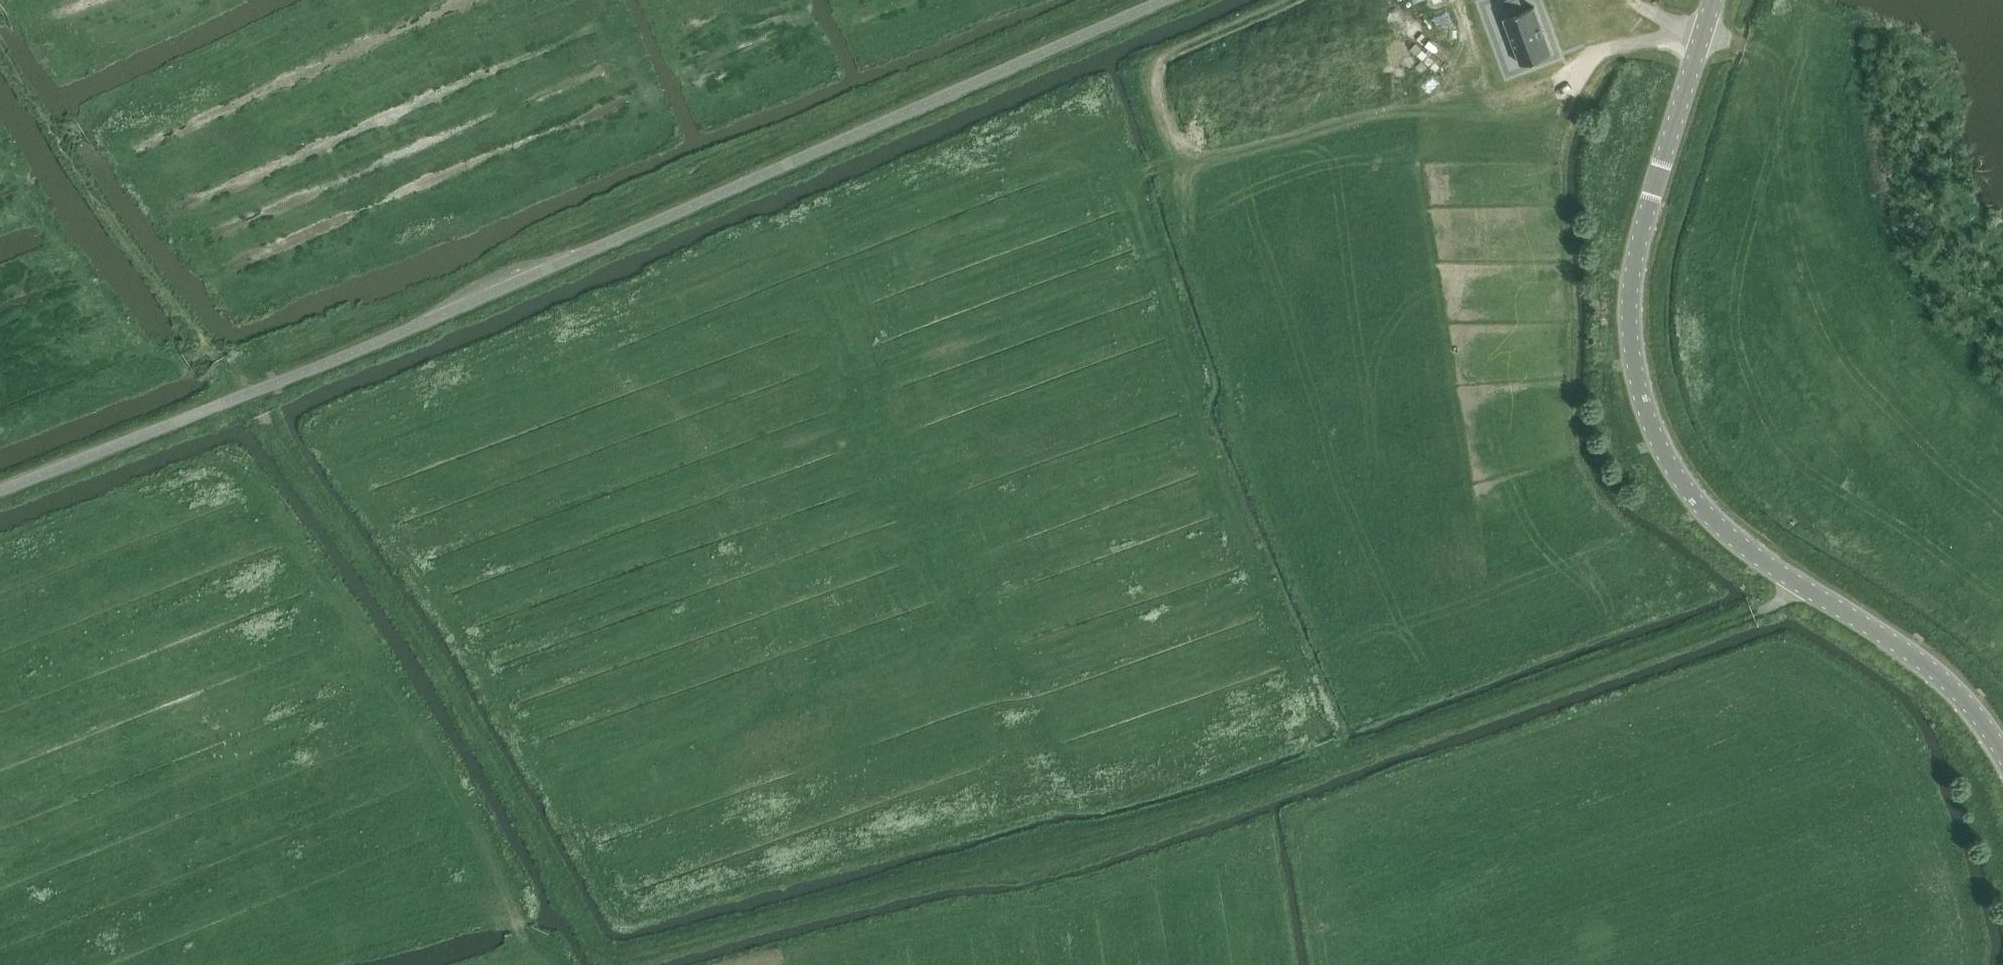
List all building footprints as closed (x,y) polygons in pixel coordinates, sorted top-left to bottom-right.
[(1503,1),(1508,16),(1505,18),(1522,64),(1552,53),(1535,7),(1523,11),(1519,0),(1506,0),(1503,1)]
